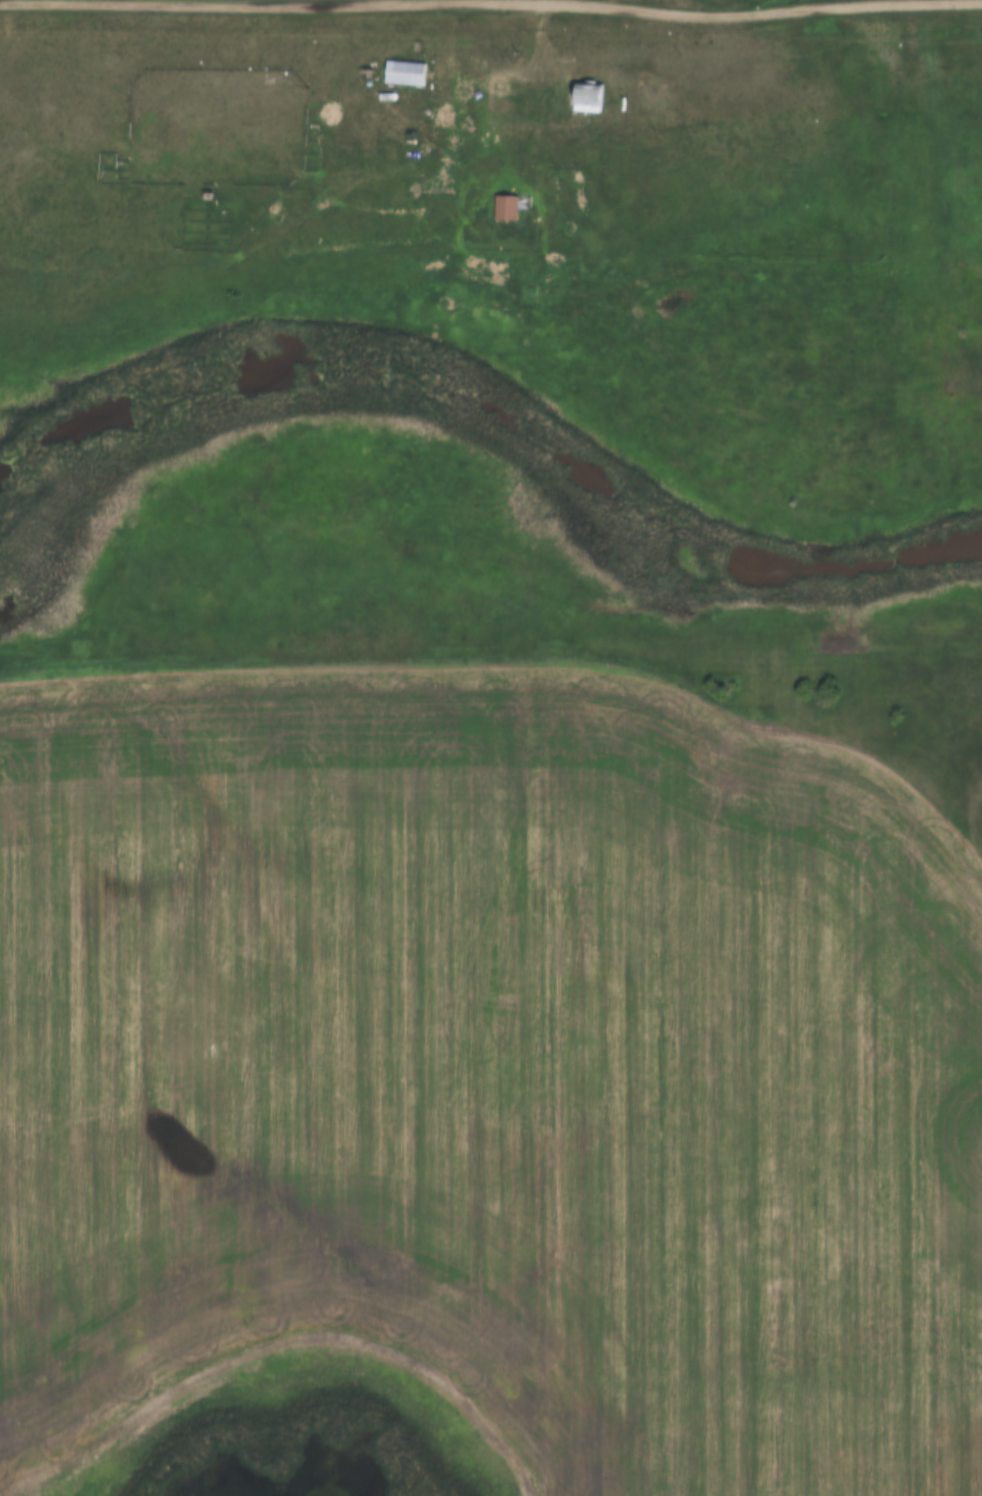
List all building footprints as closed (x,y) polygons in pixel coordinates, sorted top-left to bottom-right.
[(423,63),(379,61),(378,84),(422,87),(423,63)] [(598,111),(598,84),(565,84),(565,111),(598,111)] [(524,196),(491,196),(491,220),(515,220),(515,209),(524,209),(524,196)]
